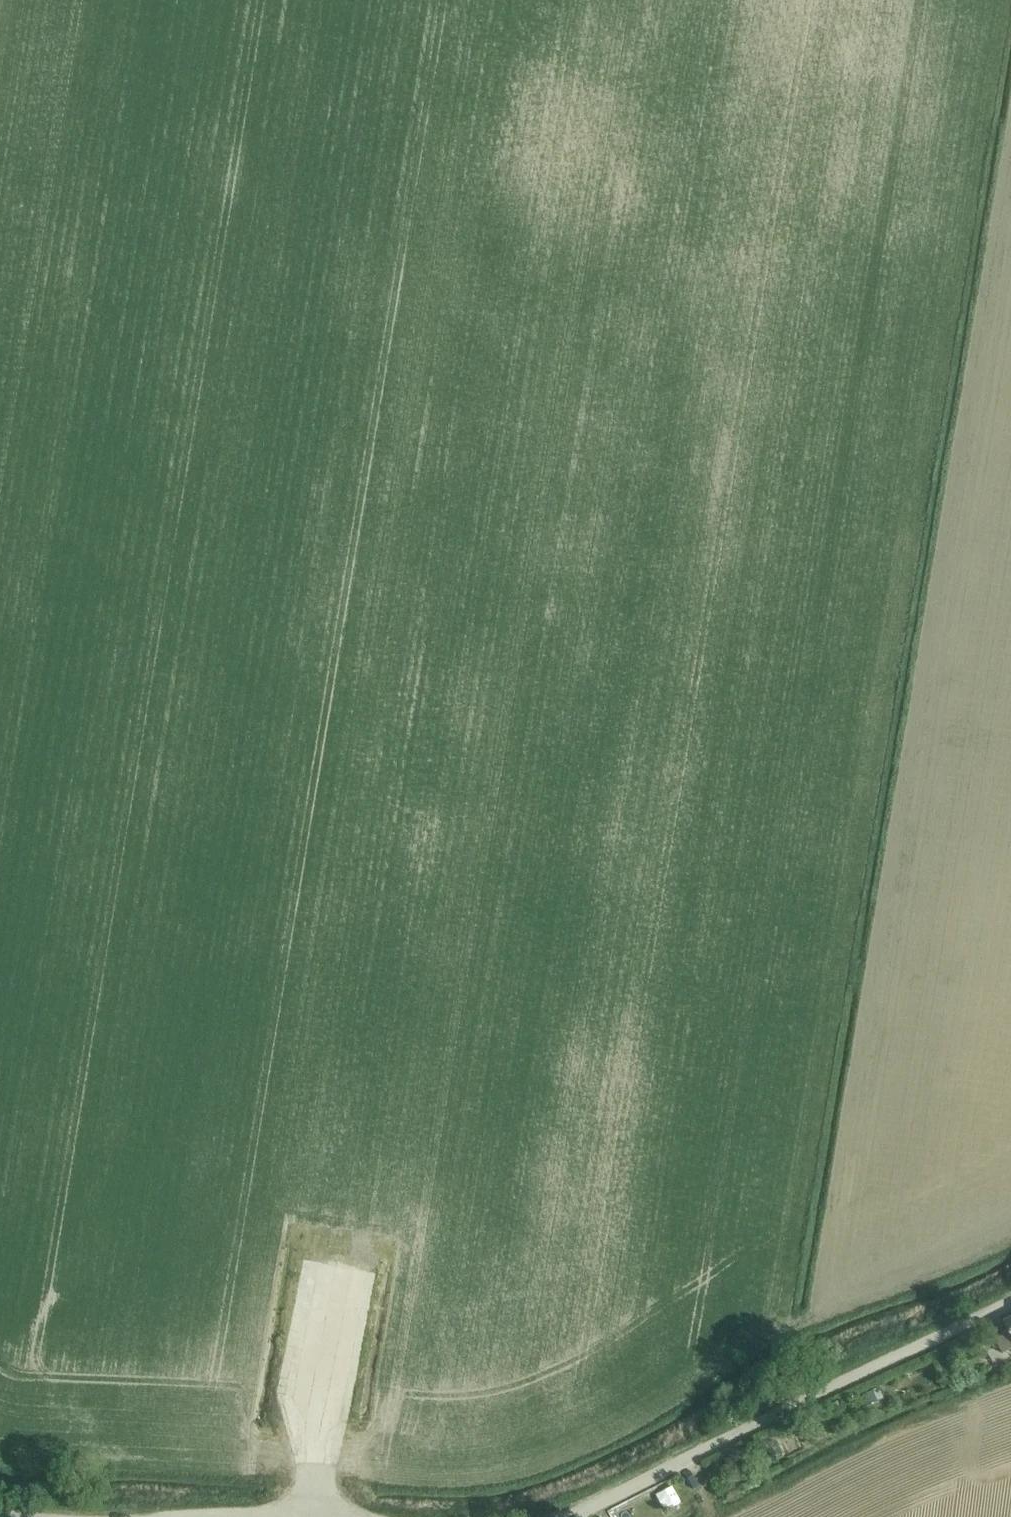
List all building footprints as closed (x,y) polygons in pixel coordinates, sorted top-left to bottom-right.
[(1004,1325),(1008,1333),(995,1338),(1001,1352),(1010,1348),(1010,1320),(1004,1325)] [(877,1388),(864,1394),(868,1403),(881,1397),(877,1388)]
